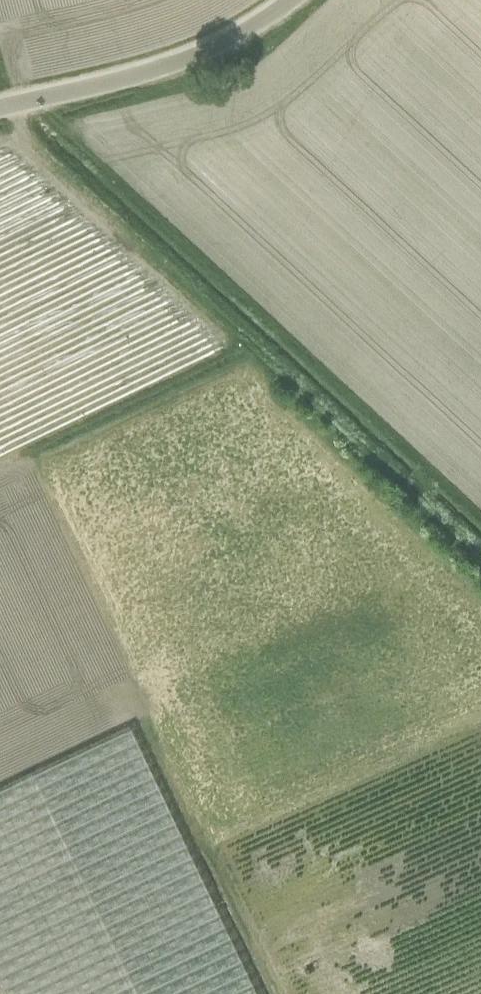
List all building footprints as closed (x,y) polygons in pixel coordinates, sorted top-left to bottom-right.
[(131,725),(0,788),(0,980),(7,993),(259,993),(131,725)]
